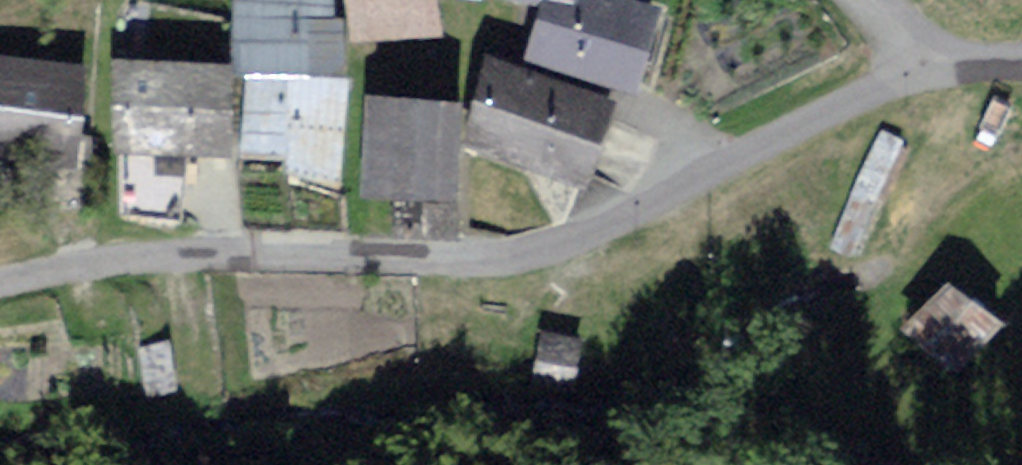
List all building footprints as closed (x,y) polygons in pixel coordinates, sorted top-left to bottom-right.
[(238,20),(330,18),(329,0),(238,0),(238,20)] [(432,30),(431,0),(350,0),(350,30),(432,30)] [(654,0),(546,0),(533,59),(637,81),(654,0)] [(342,62),(341,18),(330,18),(238,20),(239,65),(342,62)] [(0,60),(0,148),(69,156),(80,70),(0,60)] [(608,100),(497,60),(470,138),(580,177),(608,100)] [(227,64),(120,64),(120,145),(227,145),(227,64)] [(250,75),(247,145),(292,148),(290,172),(338,174),(342,79),(250,75)] [(373,97),(369,188),(398,190),(452,192),(457,101),(373,97)] [(458,193),(452,192),(398,190),(396,229),(456,232),(458,193)] [(995,322),(950,283),(911,327),(955,367),(995,322)] [(575,342),(544,337),(539,369),(570,373),(575,342)]
